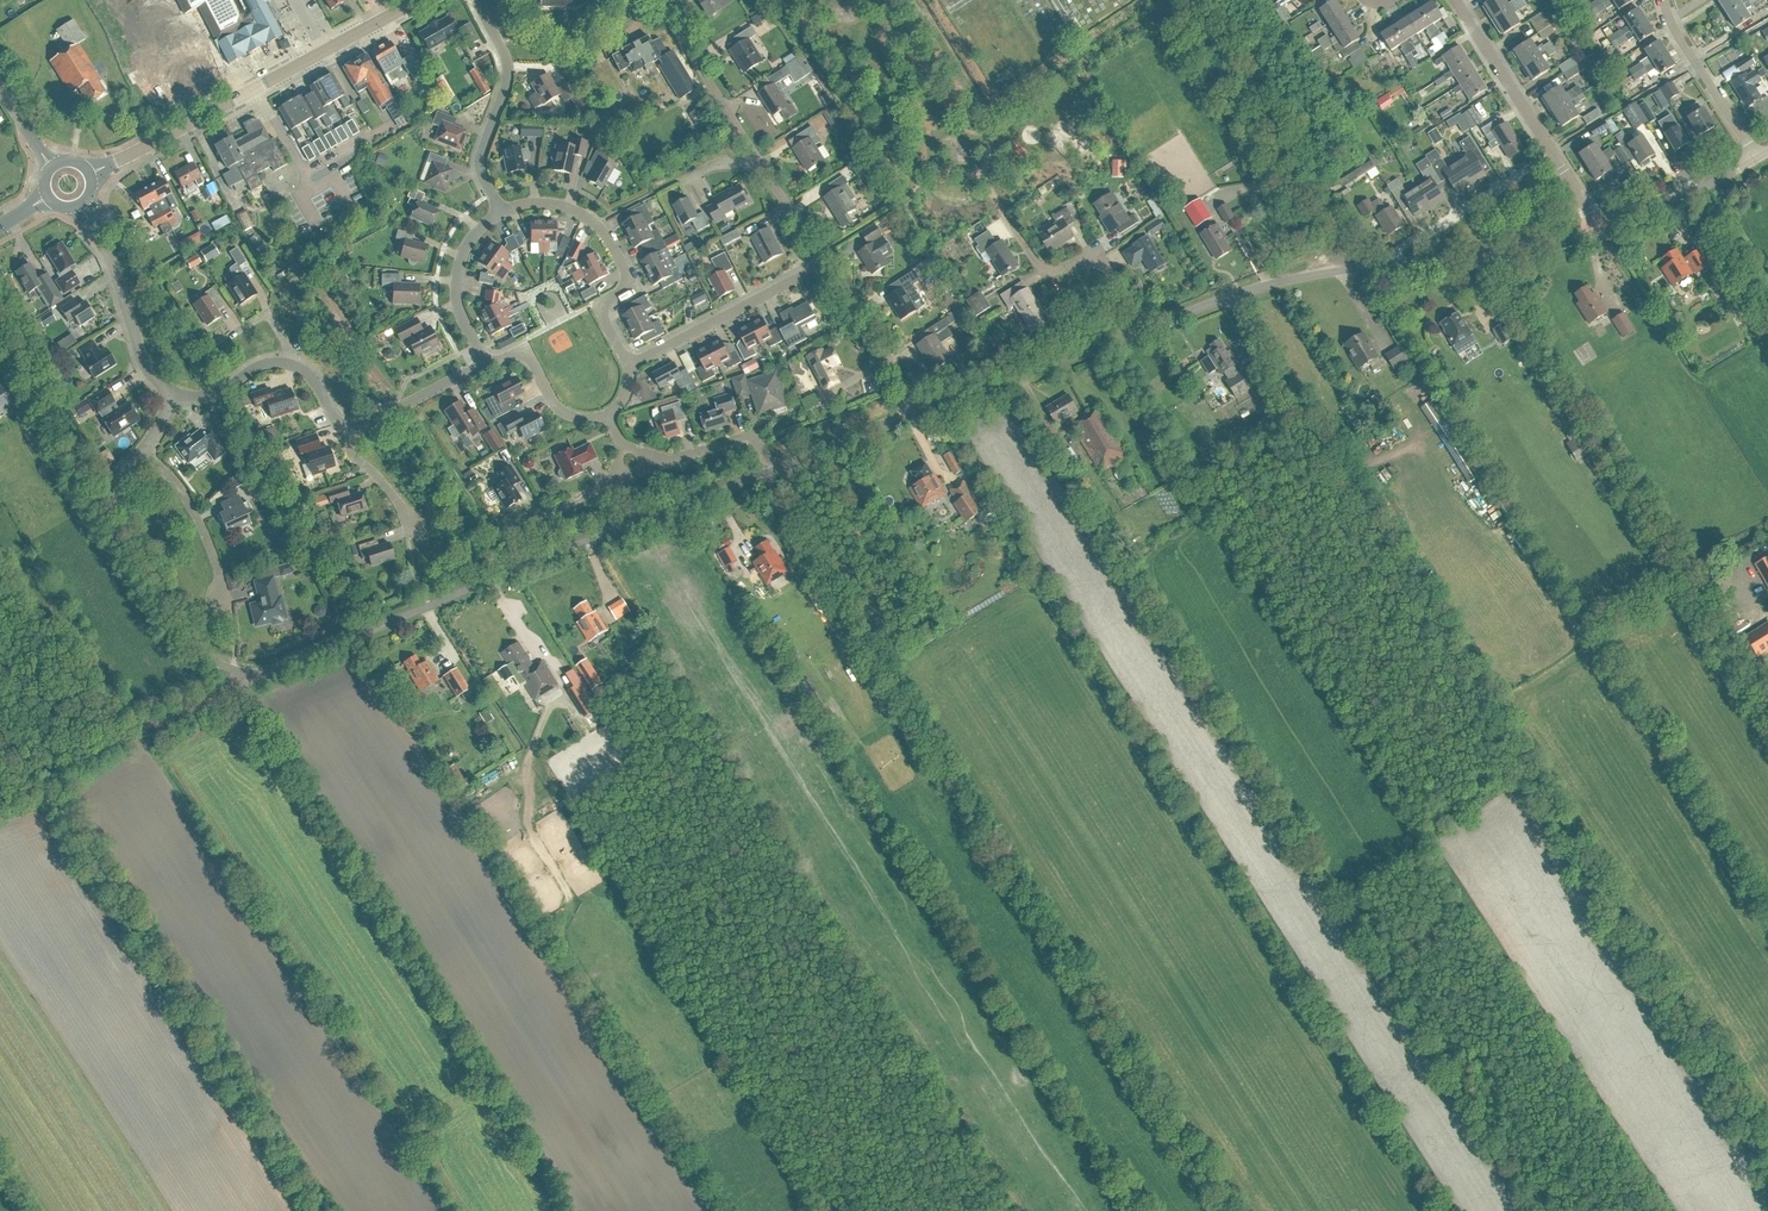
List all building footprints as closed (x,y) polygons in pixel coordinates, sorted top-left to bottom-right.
[(184,15),(179,18),(192,44),(209,76),(228,66),(254,52),(282,37),(301,27),(289,4),(286,6),(283,0),(176,0),(184,15)] [(331,11),(342,4),(340,0),(341,0),(325,0),(331,11)] [(584,0),(539,0),(539,8),(577,9),(584,5),(584,0)] [(733,1),(732,0),(698,0),(709,17),(733,1)] [(1494,21),(1511,10),(1524,1),(1523,0),(1515,0),(1508,5),(1505,0),(1495,0),(1484,7),(1494,21)] [(1610,0),(1597,0),(1587,6),(1591,12),(1610,0)] [(1633,0),(1610,0),(1591,12),(1594,17),(1606,9),(1614,4),(1619,12),(1634,2),(1633,0)] [(1727,16),(1751,0),(1741,0),(1739,1),(1738,0),(1723,0),(1719,3),(1727,16)] [(1735,28),(1750,19),(1745,11),(1751,7),(1751,8),(1763,0),(1751,0),(1727,16),(1735,28)] [(1524,1),(1511,10),(1494,21),(1503,36),(1520,25),(1514,15),(1527,7),(1524,1)] [(1320,12),(1329,25),(1343,15),(1335,2),(1320,12)] [(1419,11),(1436,38),(1439,43),(1442,47),(1446,44),(1445,42),(1449,40),(1444,33),(1441,35),(1434,24),(1442,19),(1432,3),(1419,11)] [(1570,5),(1563,10),(1567,16),(1574,11),(1570,5)] [(763,12),(761,8),(749,16),(755,26),(756,26),(757,28),(771,20),(765,11),(763,12)] [(1608,39),(1612,45),(1647,22),(1639,10),(1624,20),(1628,26),(1620,31),(1608,39)] [(1425,30),(1431,41),(1436,38),(1419,11),(1407,19),(1417,35),(1425,30)] [(1534,28),(1547,19),(1543,13),(1530,21),(1534,28)] [(1351,28),(1343,15),(1329,25),(1336,37),(1351,28)] [(428,51),(457,34),(447,18),(419,34),(428,51)] [(1417,35),(1407,19),(1394,27),(1411,54),(1416,51),(1409,40),(1417,35)] [(1547,19),(1534,28),(1542,40),(1555,32),(1547,19)] [(68,50),(85,40),(73,21),(56,31),(68,50)] [(1647,22),(1612,45),(1615,49),(1627,41),(1635,37),(1640,44),(1655,34),(1647,22)] [(1313,34),(1322,28),(1319,23),(1310,29),(1313,34)] [(468,47),(478,41),(469,24),(459,30),(468,47)] [(746,72),(744,72),(745,73),(762,62),(748,41),(757,35),(752,27),(733,39),(738,46),(731,51),(737,60),(738,60),(746,72)] [(1411,54),(1394,27),(1381,35),(1391,51),(1400,46),(1406,56),(1405,57),(1412,69),(1418,65),(1411,54)] [(1334,46),(1333,45),(1339,42),(1344,49),(1340,51),(1344,58),(1360,48),(1356,42),(1360,40),(1351,28),(1336,37),(1330,41),(1321,47),(1325,51),(1325,52),(1334,46)] [(294,32),(290,41),(298,45),(303,36),(294,32)] [(1321,47),(1330,41),(1327,36),(1318,41),(1321,47)] [(621,51),(611,57),(619,72),(629,67),(632,73),(643,67),(645,71),(652,68),(650,64),(659,59),(662,63),(657,66),(678,99),(682,96),(694,89),(671,52),(666,55),(658,38),(651,42),(648,37),(620,51),(621,51)] [(1436,38),(1431,41),(1435,46),(1439,43),(1436,38)] [(1629,70),(1632,76),(1668,53),(1659,41),(1644,51),(1649,57),(1641,62),(1629,70)] [(398,81),(407,76),(410,74),(414,82),(421,78),(409,58),(401,63),(397,56),(397,55),(390,42),(371,53),(384,76),(387,75),(391,82),(397,79),(398,81)] [(1514,53),(1523,67),(1540,56),(1546,52),(1543,48),(1542,45),(1536,49),(1531,42),(1514,53)] [(1553,48),(1550,43),(1543,48),(1546,52),(1553,48)] [(98,83),(101,82),(77,45),(50,63),(71,95),(79,89),(89,105),(105,94),(98,83)] [(1313,59),(1325,51),(1321,47),(1304,58),(1309,67),(1316,63),(1313,59)] [(1453,72),(1469,61),(1460,47),(1436,63),(1438,67),(1446,62),(1452,72),(1453,72)] [(1557,53),(1553,48),(1546,52),(1549,58),(1557,53)] [(1540,56),(1523,67),(1532,82),(1550,71),(1544,62),(1550,59),(1549,58),(1546,52),(1540,56)] [(1676,66),(1668,53),(1632,76),(1636,81),(1648,73),(1656,68),(1661,76),(1676,66)] [(402,125),(410,120),(396,97),(390,100),(372,68),(373,67),(366,55),(342,68),(356,93),(363,89),(367,97),(371,96),(377,107),(383,104),(393,121),(398,118),(402,125)] [(1764,60),(1760,63),(1763,69),(1767,66),(1767,67),(1767,57),(1764,60)] [(1558,67),(1563,74),(1577,65),(1572,58),(1558,67)] [(1754,65),(1750,58),(1735,68),(1739,74),(1754,65)] [(773,86),(759,95),(773,117),(781,111),(786,119),(785,120),(786,120),(797,113),(791,104),(788,107),(774,86),(791,75),(796,83),(808,75),(798,59),(786,67),(767,79),(767,80),(769,79),(773,86)] [(1453,72),(1452,72),(1445,77),(1448,81),(1455,76),(1461,86),(1478,75),(1469,61),(1453,72)] [(1577,65),(1563,74),(1568,82),(1585,70),(1581,64),(1578,66),(1577,65)] [(493,69),(491,71),(487,66),(481,70),(494,89),(503,83),(493,69)] [(483,96),(489,91),(477,71),(471,75),(475,81),(474,81),(483,96)] [(1753,86),(1760,82),(1754,72),(1747,77),(1745,75),(1731,84),(1746,108),(1761,99),(1753,86)] [(344,96),(331,74),(323,79),(323,80),(320,81),(332,102),(333,102),(338,99),(344,109),(349,106),(343,96),(344,96)] [(452,99),(437,75),(432,78),(447,102),(452,99)] [(529,98),(529,101),(534,110),(543,104),(543,105),(559,95),(564,103),(570,99),(562,86),(556,90),(547,75),(531,84),(536,93),(530,96),(529,98)] [(1461,86),(1454,91),(1457,95),(1463,90),(1471,101),(1488,90),(1478,75),(1461,86)] [(24,87),(37,110),(47,104),(33,81),(24,87)] [(317,83),(309,87),(312,93),(313,93),(327,119),(328,119),(332,116),(326,106),(331,103),(332,102),(320,81),(317,83)] [(1670,102),(1680,95),(1672,83),(1662,90),(1670,102)] [(1400,86),(1390,92),(1394,99),(1401,95),(1404,100),(1408,97),(1404,92),(1400,86)] [(1552,113),(1570,102),(1583,94),(1579,89),(1573,93),(1571,91),(1565,95),(1560,88),(1543,99),(1552,113)] [(320,118),(326,128),(331,125),(328,119),(327,119),(313,93),(312,93),(305,98),(302,100),(314,121),(320,118)] [(1583,94),(1570,102),(1552,113),(1562,128),(1579,117),(1574,109),(1580,105),(1579,103),(1586,99),(1583,94)] [(307,121),(313,131),(318,128),(314,121),(302,100),(300,96),(292,101),(289,103),(301,124),(302,124),(307,121)] [(824,97),(821,99),(827,108),(830,106),(832,104),(827,96),(824,97)] [(286,105),(278,109),(290,131),(296,141),(301,138),(295,128),(300,125),(301,124),(289,103),(286,105)] [(1635,130),(1647,122),(1643,116),(1638,107),(1635,103),(1623,111),(1635,130)] [(1644,104),(1638,107),(1643,116),(1647,122),(1648,124),(1654,120),(1644,104)] [(1700,137),(1715,128),(1704,110),(1702,111),(1697,104),(1691,108),(1695,115),(1689,119),(1700,137)] [(1482,122),(1473,108),(1461,115),(1470,129),(1482,122)] [(414,109),(407,113),(411,121),(418,118),(414,109)] [(689,114),(698,130),(708,125),(699,109),(689,114)] [(1449,109),(1440,115),(1443,119),(1452,113),(1449,109)] [(1587,125),(1602,116),(1598,109),(1582,118),(1587,125)] [(450,117),(436,112),(431,125),(439,128),(435,141),(459,150),(466,132),(447,125),(450,117)] [(1459,114),(1446,122),(1450,128),(1457,124),(1463,133),(1469,129),(1459,114)] [(1670,114),(1658,122),(1664,133),(1665,135),(1675,152),(1689,143),(1678,127),(1670,114)] [(1419,116),(1415,119),(1420,125),(1424,123),(1419,116)] [(358,133),(351,120),(345,124),(352,136),(358,133)] [(1492,150),(1500,145),(1510,161),(1525,151),(1507,124),(1501,128),(1496,121),(1482,130),(1486,137),(1493,133),(1496,139),(1489,144),(1492,150)] [(1593,138),(1608,129),(1603,122),(1589,131),(1593,138)] [(235,142),(239,151),(258,187),(262,186),(255,174),(270,166),(273,171),(285,165),(272,139),(268,140),(260,124),(252,123),(244,128),(248,135),(235,142)] [(520,125),(520,137),(541,138),(542,126),(520,125)] [(347,139),(340,127),(334,130),(341,143),(347,139)] [(811,139),(817,135),(812,127),(799,136),(803,143),(793,149),(807,171),(824,161),(811,139)] [(1443,140),(1436,128),(1427,134),(1435,146),(1443,140)] [(1622,132),(1615,137),(1631,162),(1636,158),(1640,164),(1641,163),(1642,165),(1644,166),(1649,162),(1650,160),(1649,160),(1648,158),(1654,155),(1640,133),(1628,140),(1622,132)] [(336,145),(329,133),(323,137),(330,149),(336,145)] [(1458,162),(1471,184),(1485,176),(1477,162),(1483,158),(1470,138),(1459,144),(1467,157),(1458,162)] [(235,142),(233,144),(230,139),(215,147),(227,169),(230,167),(232,171),(222,176),(228,188),(244,180),(250,192),(258,187),(239,151),(235,142)] [(325,152),(318,139),(312,143),(319,155),(325,152)] [(551,169),(571,174),(575,156),(584,158),(588,143),(572,140),(571,147),(557,144),(555,154),(553,153),(551,155),(550,159),(551,161),(553,161),(551,169)] [(1588,169),(1613,153),(1610,149),(1602,154),(1596,145),(1580,156),(1588,169)] [(314,158),(307,146),(301,149),(308,162),(314,158)] [(519,147),(502,151),(507,174),(524,170),(522,162),(526,161),(528,159),(527,149),(520,151),(519,147)] [(1620,148),(1614,152),(1621,164),(1628,160),(1620,148)] [(596,166),(587,181),(601,189),(606,181),(614,186),(621,173),(613,169),(605,164),(609,157),(596,150),(589,163),(596,166)] [(1457,193),(1471,184),(1458,162),(1448,169),(1436,150),(1426,156),(1427,158),(1442,183),(1448,179),(1457,193)] [(1613,153),(1588,169),(1596,181),(1612,171),(1607,162),(1615,157),(1613,153)] [(439,166),(442,158),(429,154),(426,162),(432,164),(424,183),(434,187),(433,189),(445,193),(450,181),(448,180),(451,171),(439,166)] [(1436,187),(1442,183),(1427,158),(1415,165),(1421,174),(1422,173),(1426,182),(1417,188),(1430,210),(1445,201),(1436,187)] [(850,166),(858,178),(869,171),(861,159),(850,166)] [(1360,177),(1375,168),(1375,167),(1378,166),(1375,160),(1372,162),(1371,161),(1356,171),(1360,177)] [(197,186),(203,183),(200,178),(193,164),(174,174),(182,188),(194,181),(197,186)] [(857,211),(855,208),(849,198),(852,196),(846,185),(848,184),(844,176),(829,185),(834,193),(824,199),(843,229),(853,223),(849,216),(857,211)] [(148,187),(166,221),(167,221),(166,219),(172,215),(167,205),(174,201),(163,180),(148,187)] [(1416,218),(1430,210),(1417,188),(1407,194),(1398,180),(1388,186),(1401,209),(1408,205),(1416,218)] [(716,204),(707,208),(715,223),(725,218),(724,215),(748,202),(740,186),(731,191),(730,189),(714,199),(716,204)] [(134,195),(142,210),(149,206),(155,217),(149,220),(153,228),(166,221),(148,187),(134,195)] [(206,200),(210,197),(206,189),(201,191),(206,200)] [(431,227),(438,212),(420,203),(424,195),(411,189),(407,198),(409,199),(407,204),(414,208),(410,218),(431,227)] [(1111,192),(1094,203),(1096,206),(1104,217),(1107,221),(1104,223),(1111,233),(1117,228),(1121,234),(1137,224),(1132,217),(1129,219),(1113,195),(1111,192)] [(263,198),(273,217),(280,213),(270,194),(263,198)] [(1238,196),(1229,203),(1238,217),(1248,211),(1238,196)] [(692,221),(698,232),(710,226),(703,213),(697,216),(688,199),(674,206),(679,216),(677,217),(682,226),(692,221)] [(1386,211),(1379,199),(1371,205),(1368,200),(1358,207),(1365,218),(1374,213),(1388,236),(1404,226),(1392,208),(1386,211)] [(1200,200),(1185,209),(1197,228),(1211,219),(1200,200)] [(645,204),(642,206),(625,215),(628,221),(622,224),(628,237),(648,227),(654,223),(645,204)] [(1228,206),(1219,211),(1227,224),(1236,219),(1228,206)] [(1157,210),(1153,213),(1157,220),(1161,217),(1163,216),(1159,209),(1157,210)] [(1067,228),(1075,223),(1067,210),(1053,218),(1057,225),(1039,236),(1050,253),(1074,238),(1067,228)] [(196,211),(190,214),(195,222),(201,219),(196,211)] [(893,214),(888,218),(895,228),(900,224),(893,214)] [(530,222),(530,244),(538,244),(538,253),(543,253),(543,222),(530,222)] [(556,244),(556,222),(543,222),(543,253),(548,253),(548,244),(556,244)] [(1153,236),(1165,228),(1161,222),(1148,230),(1153,236)] [(164,236),(173,231),(168,223),(159,227),(164,236)] [(861,233),(865,239),(869,246),(858,253),(872,275),(896,260),(893,255),(894,254),(875,224),(861,233)] [(1219,226),(1202,236),(1216,260),(1231,251),(1225,241),(1228,239),(1219,226)] [(651,233),(648,227),(628,237),(634,249),(641,246),(644,252),(668,239),(664,241),(658,229),(651,233)] [(764,263),(782,254),(769,229),(752,238),(764,263)] [(724,246),(741,237),(737,230),(720,238),(724,246)] [(423,264),(427,246),(411,242),(413,235),(397,231),(395,239),(404,242),(400,258),(408,260),(408,261),(408,263),(410,266),(412,266),(415,265),(416,263),(416,262),(423,264)] [(1003,276),(1018,266),(1003,242),(998,245),(989,231),(975,240),(979,247),(977,248),(982,256),(988,252),(1003,276)] [(512,236),(518,246),(524,243),(519,232),(512,236)] [(512,236),(504,240),(510,253),(519,248),(512,236)] [(1152,273),(1166,265),(1148,237),(1135,246),(1135,247),(1124,254),(1133,267),(1144,260),(1152,273)] [(670,243),(668,239),(644,252),(647,258),(641,262),(647,274),(667,264),(673,261),(665,245),(670,243)] [(201,263),(232,250),(228,242),(198,256),(201,263)] [(484,253),(509,271),(512,267),(504,261),(509,255),(491,242),(484,253)] [(577,261),(584,248),(574,242),(561,267),(564,269),(576,263),(579,270),(571,274),(573,279),(601,264),(595,253),(578,262),(577,261)] [(248,243),(242,246),(256,274),(263,271),(248,243)] [(60,279),(56,282),(64,294),(79,284),(71,272),(67,274),(65,270),(74,264),(61,244),(47,253),(59,273),(56,274),(60,279)] [(230,272),(235,280),(227,285),(240,305),(256,295),(238,268),(245,263),(236,248),(229,253),(236,265),(231,268),(229,270),(230,272)] [(349,248),(341,252),(343,255),(343,256),(352,252),(350,250),(349,248)] [(563,253),(557,250),(554,256),(561,259),(563,253)] [(1697,274),(1709,267),(1698,250),(1687,258),(1687,259),(1683,262),(1676,250),(1662,259),(1666,266),(1662,269),(1673,286),(1691,275),(1690,272),(1694,270),(1697,274)] [(509,271),(484,253),(476,263),(494,276),(499,269),(506,275),(509,271)] [(733,269),(725,253),(711,260),(719,274),(708,280),(711,286),(713,285),(720,298),(734,291),(725,273),(733,269)] [(673,261),(667,264),(647,274),(654,286),(660,283),(663,289),(683,279),(673,261)] [(36,289),(47,307),(49,306),(50,308),(63,300),(47,274),(39,279),(29,264),(15,273),(28,293),(36,289)] [(607,276),(601,264),(573,279),(575,283),(584,278),(588,286),(607,276)] [(901,289),(887,298),(901,320),(917,310),(925,305),(911,284),(919,279),(914,271),(897,282),(901,289)] [(494,276),(480,273),(478,283),(492,285),(494,276)] [(400,285),(400,275),(381,275),(381,287),(393,287),(393,304),(418,305),(418,285),(400,285)] [(596,294),(592,287),(580,294),(583,301),(596,294)] [(1589,324),(1607,312),(1596,295),(1593,297),(1586,287),(1574,295),(1581,305),(1578,307),(1589,324)] [(211,289),(204,294),(206,297),(194,305),(207,326),(220,317),(216,312),(223,307),(211,289)] [(1016,306),(1028,324),(1027,324),(1033,334),(1047,324),(1041,316),(1045,313),(1029,289),(1019,296),(1015,289),(1002,297),(1011,310),(1016,306)] [(500,294),(486,291),(484,301),(497,304),(498,304),(500,294)] [(703,291),(691,298),(695,306),(707,300),(703,291)] [(972,306),(984,299),(980,292),(968,300),(972,306)] [(645,296),(625,306),(629,313),(622,316),(629,328),(648,318),(645,311),(651,308),(645,296)] [(984,299),(972,306),(978,316),(991,308),(984,299)] [(74,319),(79,327),(95,317),(85,302),(79,306),(75,300),(60,310),(68,323),(74,319)] [(479,313),(485,325),(512,310),(510,306),(502,310),(498,303),(498,304),(497,304),(479,313)] [(789,313),(788,310),(779,314),(786,328),(780,331),(789,348),(807,339),(801,327),(816,320),(807,303),(789,313)] [(515,315),(512,310),(485,325),(491,336),(510,326),(506,319),(515,315)] [(50,312),(37,320),(43,328),(55,321),(50,312)] [(1623,338),(1634,330),(1623,313),(1612,321),(1623,338)] [(1453,346),(1471,335),(1465,325),(1464,326),(1457,314),(1441,323),(1448,335),(1447,336),(1453,346)] [(762,317),(749,324),(760,345),(767,341),(770,348),(783,341),(776,328),(769,332),(762,317)] [(652,325),(648,318),(629,328),(635,340),(641,337),(645,343),(664,333),(658,321),(652,325)] [(950,325),(946,318),(927,331),(931,337),(917,346),(922,354),(924,353),(935,370),(950,360),(940,344),(952,336),(947,327),(950,325)] [(1512,318),(1504,325),(1515,339),(1523,333),(1512,318)] [(407,339),(416,357),(438,345),(429,327),(419,332),(417,328),(419,327),(415,319),(394,330),(401,343),(407,339)] [(512,338),(526,332),(522,324),(509,331),(512,338)] [(760,345),(749,324),(737,330),(744,345),(737,348),(744,361),(756,355),(753,348),(760,345)] [(1503,325),(1494,330),(1502,345),(1511,340),(1503,325)] [(883,347),(890,338),(878,330),(871,339),(883,347)] [(1376,356),(1362,334),(1345,345),(1351,355),(1349,356),(1356,367),(1357,366),(1359,368),(1368,362),(1373,370),(1381,365),(1376,356)] [(708,345),(718,366),(725,363),(729,369),(741,363),(734,350),(728,353),(720,339),(708,345)] [(1224,348),(1219,341),(1210,347),(1210,348),(1212,350),(1207,353),(1209,356),(1200,361),(1209,375),(1218,369),(1222,376),(1238,365),(1230,353),(1228,355),(1224,348)] [(92,342),(79,350),(86,361),(84,363),(93,378),(115,365),(105,349),(99,353),(92,342)] [(718,366),(708,345),(695,352),(703,366),(696,370),(703,383),(715,376),(712,370),(718,366)] [(1602,355),(1601,345),(1591,346),(1592,356),(1602,355)] [(1400,346),(1397,348),(1386,355),(1393,368),(1408,359),(1402,348),(1400,346)] [(839,363),(832,350),(823,354),(821,351),(808,358),(824,390),(838,383),(830,368),(839,363)] [(754,360),(741,367),(745,375),(759,368),(754,360)] [(685,387),(686,389),(688,392),(695,388),(686,370),(679,373),(674,363),(653,374),(660,389),(675,381),(680,390),(685,387)] [(1225,383),(1231,393),(1247,383),(1241,372),(1225,383)] [(763,409),(764,411),(785,404),(782,394),(783,393),(781,387),(779,387),(775,374),(750,382),(755,399),(759,398),(761,403),(760,405),(761,409),(763,409)] [(739,395),(748,392),(743,376),(734,379),(739,395)] [(485,401),(494,419),(509,412),(505,403),(524,393),(522,390),(522,389),(521,387),(521,388),(515,377),(492,389),(495,396),(485,401)] [(4,411),(6,414),(16,408),(0,382),(0,413),(4,411)] [(297,410),(294,399),(293,399),(290,390),(271,396),(269,389),(251,395),(255,408),(266,404),(271,419),(297,410)] [(112,436),(138,420),(128,404),(116,411),(112,405),(114,403),(105,390),(89,401),(97,414),(98,413),(102,420),(112,436)] [(919,412),(929,407),(922,392),(912,396),(919,412)] [(724,413),(736,409),(731,394),(714,399),(717,410),(700,415),(706,432),(728,425),(724,413)] [(819,405),(814,395),(802,401),(807,411),(819,405)] [(248,396),(241,399),(243,407),(250,405),(248,396)] [(1100,474),(1129,457),(1100,409),(1079,421),(1075,414),(1079,412),(1069,396),(1047,409),(1057,426),(1068,419),(1100,474)] [(1420,408),(1432,427),(1447,418),(1435,399),(1420,408)] [(79,417),(90,410),(84,400),(73,408),(79,417)] [(1368,401),(1362,404),(1366,410),(1371,407),(1368,401)] [(661,421),(656,423),(660,434),(665,433),(667,438),(680,434),(676,423),(686,420),(680,402),(664,407),(666,413),(660,416),(661,421)] [(472,410),(466,414),(461,405),(446,414),(454,427),(449,430),(454,438),(470,428),(474,435),(484,429),(472,410)] [(516,412),(501,420),(503,423),(496,426),(502,437),(518,429),(522,438),(529,434),(531,437),(544,430),(536,413),(521,421),(516,412)] [(274,428),(264,431),(267,442),(278,438),(274,428)] [(492,430),(482,436),(493,453),(503,447),(492,430)] [(186,441),(184,440),(174,447),(187,464),(205,450),(214,461),(225,453),(211,434),(210,434),(211,435),(204,440),(198,432),(186,441)] [(1157,458),(1165,453),(1154,434),(1146,439),(1157,458)] [(1566,444),(1577,462),(1594,452),(1584,434),(1566,444)] [(334,467),(328,447),(320,450),(315,435),(295,441),(300,457),(306,455),(313,476),(325,472),(324,470),(334,467)] [(1463,443),(1448,452),(1468,483),(1483,474),(1463,443)] [(595,458),(589,444),(577,450),(573,452),(571,448),(554,456),(561,470),(559,471),(558,474),(560,478),(562,479),(564,478),(565,480),(582,472),(579,465),(583,463),(583,464),(595,458)] [(1067,468),(1079,461),(1072,448),(1059,456),(1067,468)] [(548,456),(535,453),(532,463),(545,467),(548,456)] [(920,508),(945,494),(934,475),(933,476),(926,464),(911,473),(917,484),(909,488),(920,508)] [(519,482),(509,466),(497,474),(502,482),(492,489),(504,509),(521,499),(512,486),(519,482)] [(242,485),(246,493),(254,490),(244,467),(231,480),(235,488),(242,485)] [(977,516),(979,519),(989,526),(997,521),(985,500),(977,505),(964,482),(949,491),(967,522),(977,516)] [(346,488),(327,494),(330,503),(336,501),(342,518),(366,510),(360,493),(348,497),(346,488)] [(1184,512),(1175,492),(1166,496),(1175,516),(1184,512)] [(239,496),(220,504),(224,513),(217,516),(219,521),(221,521),(229,537),(227,533),(250,523),(252,526),(247,515),(252,513),(247,502),(242,504),(239,496)] [(372,541),(358,546),(362,560),(368,558),(371,566),(394,559),(389,544),(374,548),(372,541)] [(767,585),(788,572),(776,552),(774,553),(767,541),(755,549),(760,557),(753,561),(767,585)] [(345,547),(349,558),(357,555),(354,544),(346,546),(345,547)] [(726,567),(727,567),(730,573),(735,570),(732,564),(737,562),(729,547),(718,553),(726,567)] [(1755,566),(1767,588),(1767,558),(1755,566)] [(290,565),(279,569),(281,576),(292,572),(290,565)] [(251,606),(256,626),(271,622),(274,624),(280,622),(282,619),(285,618),(280,598),(277,599),(272,578),(255,583),(261,603),(251,606)] [(627,600),(617,609),(624,617),(634,609),(627,600)] [(593,614),(586,602),(574,610),(581,621),(579,622),(590,639),(608,628),(598,611),(593,614)] [(1747,638),(1757,655),(1767,649),(1767,625),(1747,638)] [(652,642),(644,647),(649,655),(657,650),(652,642)] [(508,665),(499,671),(506,682),(513,678),(520,688),(525,685),(535,700),(558,685),(543,662),(534,667),(528,657),(519,643),(516,645),(515,644),(501,654),(508,665)] [(427,688),(438,681),(426,662),(420,666),(414,657),(404,663),(409,670),(407,671),(418,689),(425,684),(427,688)] [(587,659),(576,666),(592,691),(594,690),(603,684),(590,664),(587,659)] [(456,697),(468,690),(455,669),(443,676),(456,697)] [(573,671),(565,675),(573,688),(568,691),(584,718),(597,709),(573,671)] [(604,710),(593,713),(596,723),(607,721),(604,710)]
